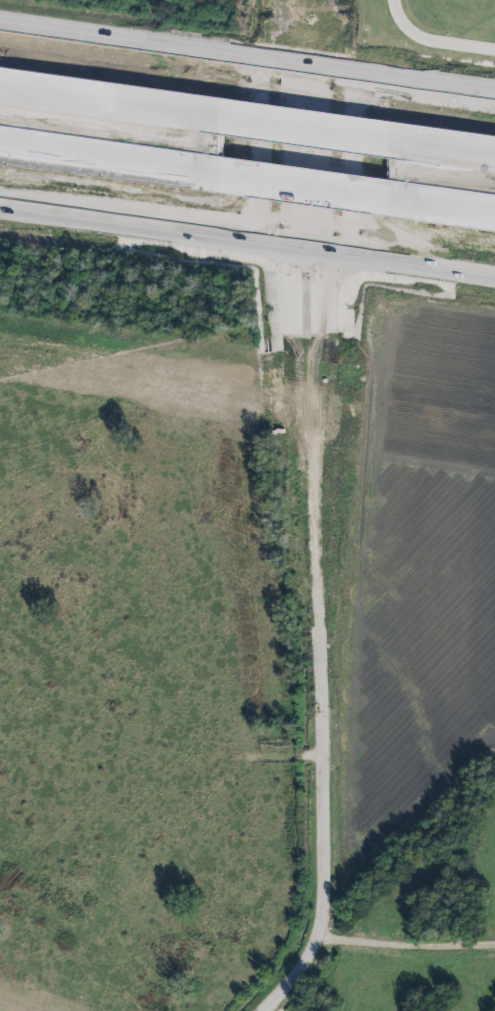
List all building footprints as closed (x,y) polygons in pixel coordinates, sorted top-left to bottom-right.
[(394,177),(221,158),(219,180),(229,181),(227,197),(390,214),(394,177)]
